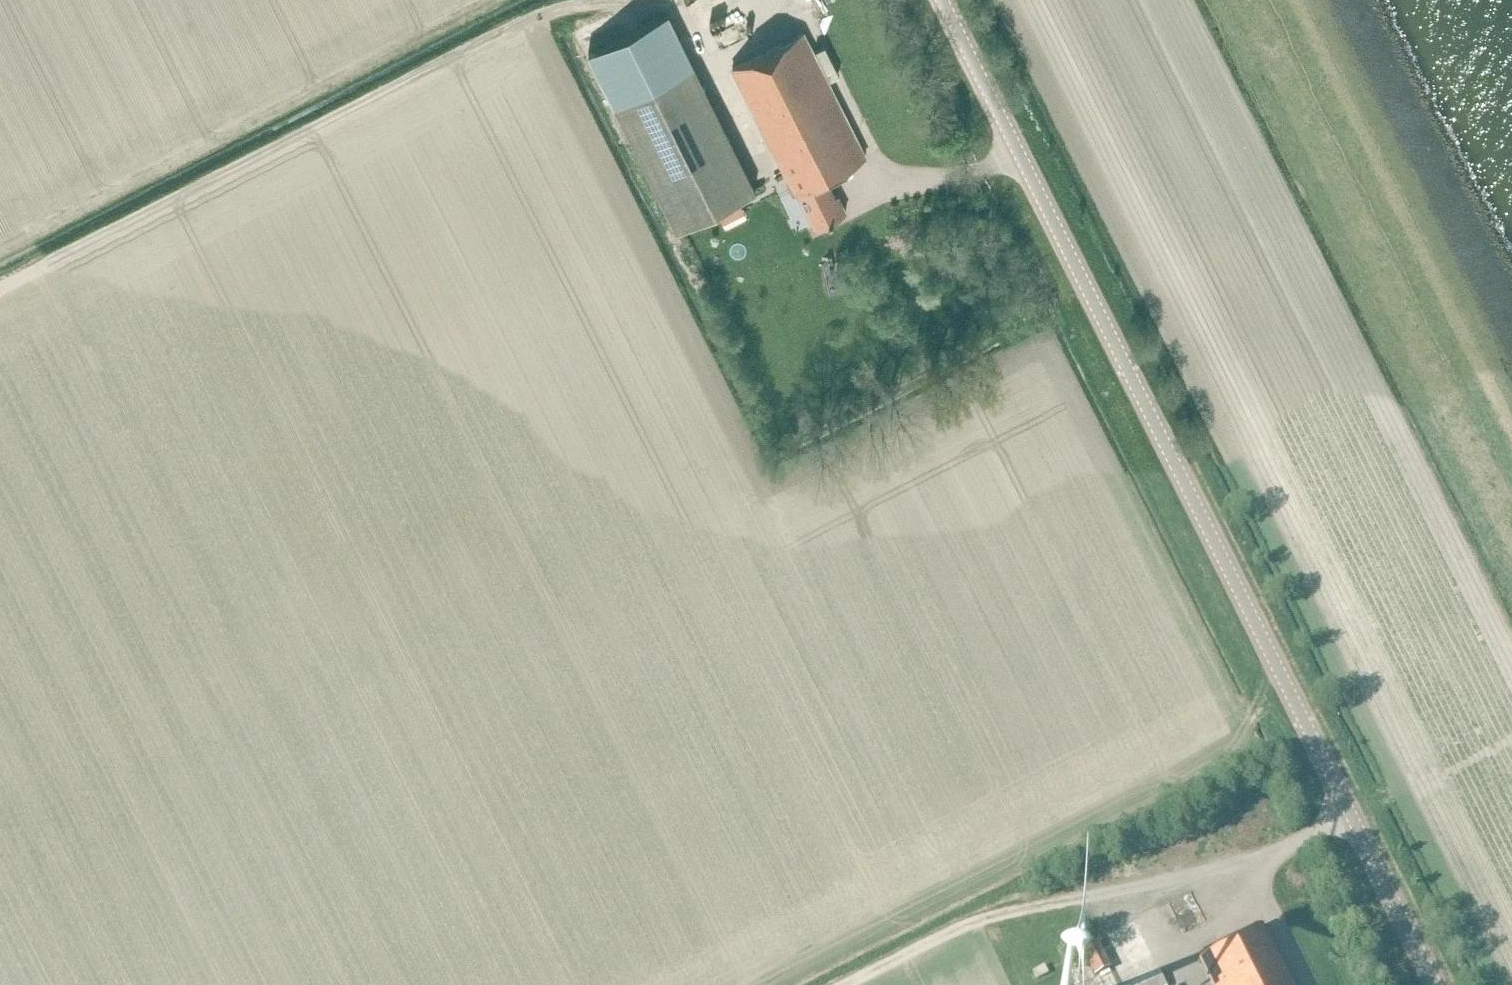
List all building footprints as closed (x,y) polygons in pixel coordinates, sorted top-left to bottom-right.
[(722,16),(731,11),(725,0),(713,0),(722,16)] [(669,15),(589,55),(676,229),(756,189),(669,15)] [(796,190),(815,229),(845,213),(837,197),(835,197),(825,177),(864,157),(803,34),(731,71),(792,192),(796,190)] [(1260,926),(1197,960),(1210,984),(1290,984),(1260,926)] [(1111,968),(1098,941),(1082,949),(1095,976),(1111,968)] [(1159,971),(1130,984),(1166,984),(1159,971)]
